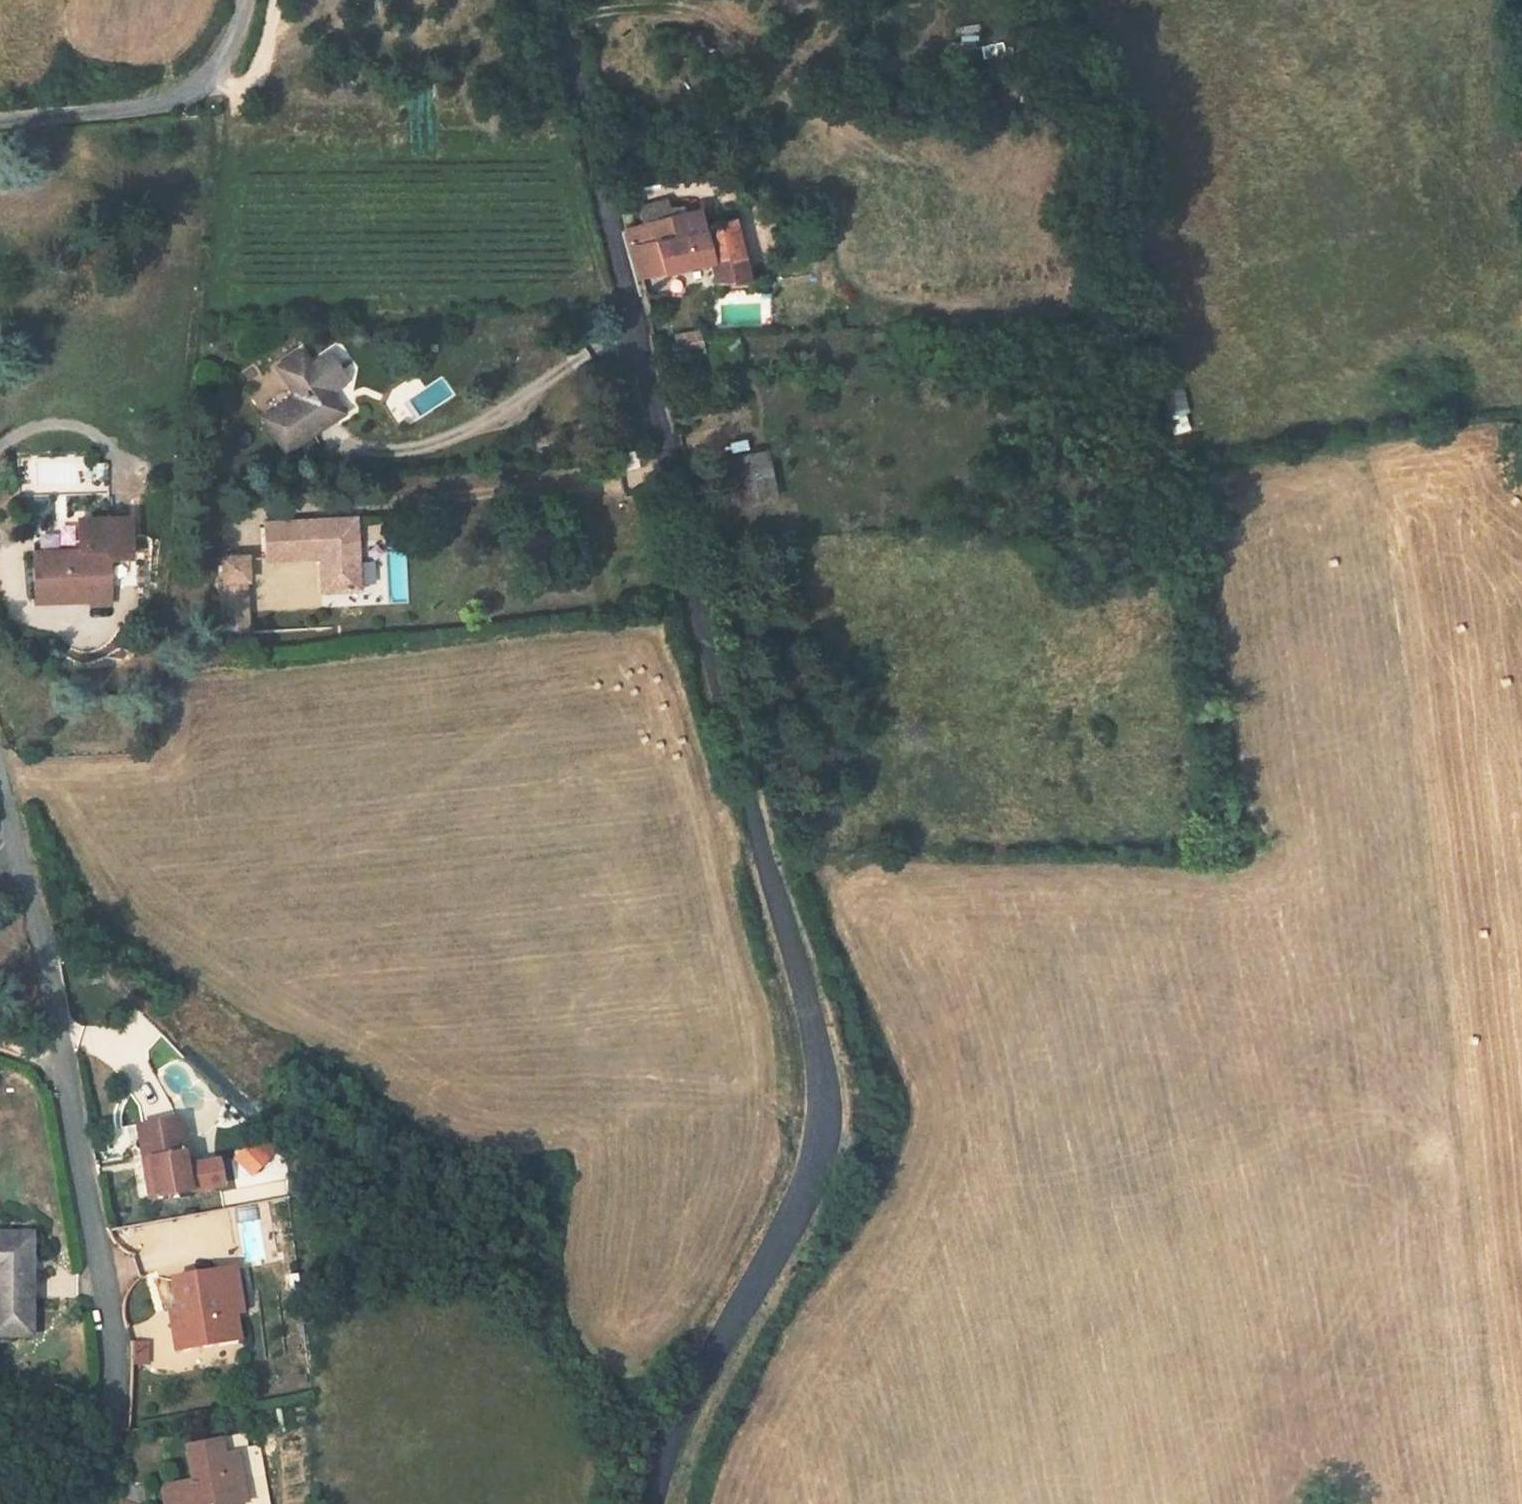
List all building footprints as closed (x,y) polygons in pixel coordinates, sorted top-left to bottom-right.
[(743,286),(727,225),(702,231),(694,206),(662,214),(660,206),(635,212),(639,233),(623,237),(634,291),(703,271),(710,294),(711,294),(743,286)] [(709,378),(698,344),(669,346),(673,364),(688,364),(690,365),(691,368),(692,370),(694,372),(695,374),(698,376),(700,377),(703,378),(707,378),(709,378)] [(293,402),(262,424),(285,456),(342,418),(299,356),(273,374),(293,402)] [(766,507),(759,467),(730,471),(736,511),(766,507)] [(352,589),(348,517),(255,520),(257,559),(313,557),(314,590),(352,589)] [(102,602),(99,560),(123,558),(121,519),(70,521),(71,555),(27,557),(28,567),(31,597),(31,607),(102,602)] [(248,632),(244,580),(238,579),(237,556),(213,556),(215,581),(218,581),(221,633),(248,632)] [(181,1170),(171,1121),(137,1128),(151,1201),(186,1194),(181,1170)] [(246,1175),(261,1157),(247,1143),(231,1160),(246,1175)] [(181,1170),(186,1194),(217,1188),(213,1164),(181,1170)] [(25,1233),(0,1232),(0,1326),(25,1326),(25,1233)] [(214,1315),(219,1341),(239,1338),(235,1311),(241,1310),(233,1267),(213,1270),(220,1314),(214,1315)] [(214,1315),(220,1314),(213,1270),(172,1278),(178,1309),(180,1321),(172,1322),(177,1348),(219,1341),(214,1315)] [(180,1321),(178,1309),(170,1310),(172,1322),(180,1321)] [(146,1343),(133,1343),(133,1363),(146,1363),(146,1343)] [(232,1457),(215,1458),(213,1444),(179,1449),(184,1484),(156,1488),(158,1503),(237,1503),(232,1457)]
